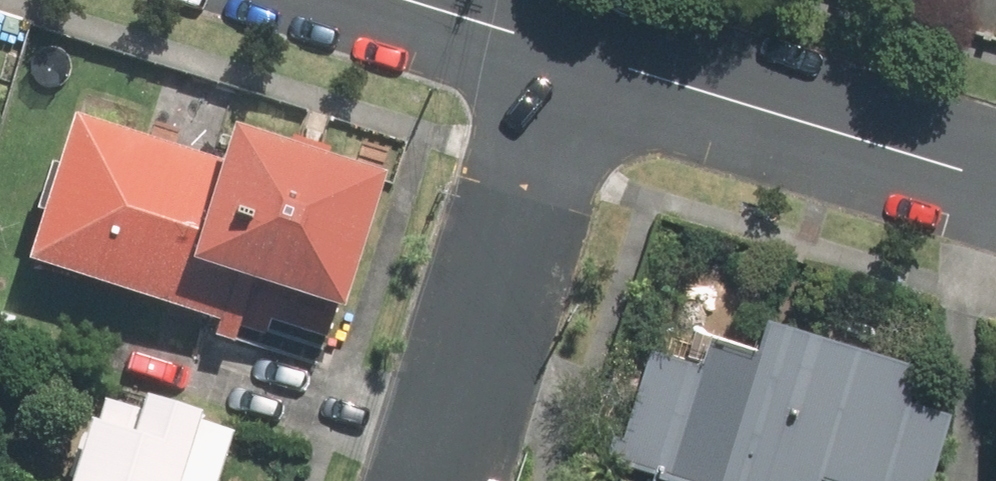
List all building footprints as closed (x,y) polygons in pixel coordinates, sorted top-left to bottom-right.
[(314,361),(380,169),(237,119),(221,164),(65,110),(14,257),(314,361)] [(906,393),(751,332),(725,396),(634,360),(591,468),(623,480),(931,480),(950,434),(898,413),(906,393)] [(147,394),(142,411),(99,398),(86,442),(70,437),(56,480),(211,480),(225,436),(198,428),(203,411),(147,394)]
